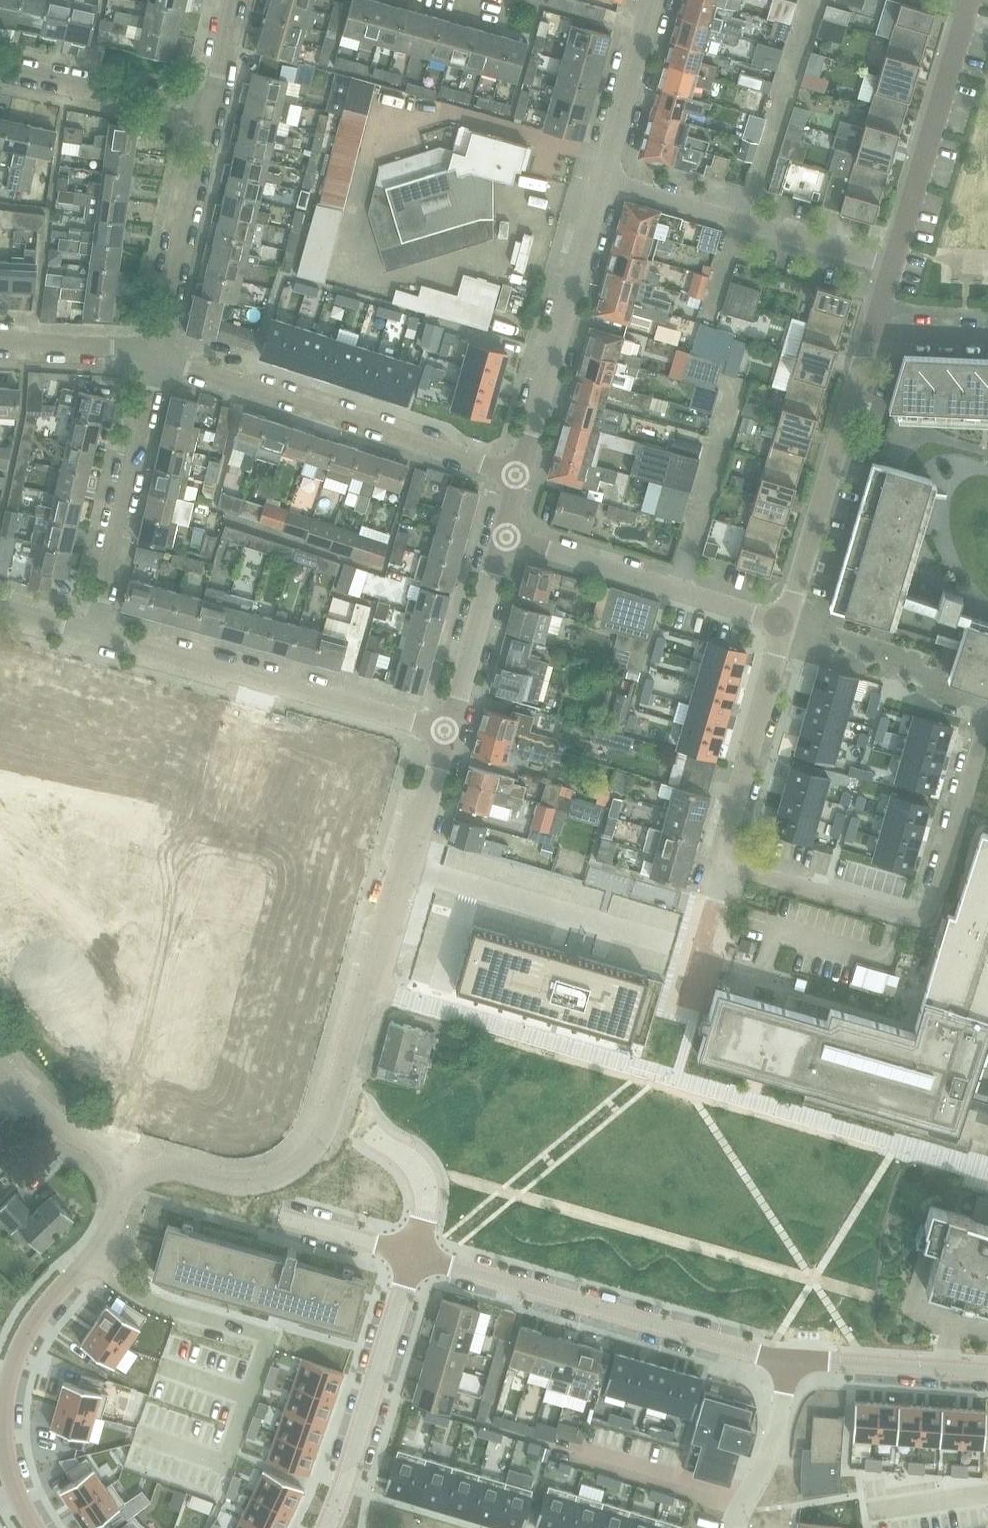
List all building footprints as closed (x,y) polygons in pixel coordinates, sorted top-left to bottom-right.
[(16,27),(22,0),(0,0),(0,23),(16,27)] [(16,27),(40,32),(47,0),(22,0),(16,27)] [(40,32),(65,37),(73,0),(47,0),(40,32)] [(76,0),(73,0),(65,37),(90,43),(98,5),(76,0)] [(148,3),(185,11),(188,0),(149,0),(148,3)] [(279,0),(271,0),(267,15),(306,26),(311,9),(279,0)] [(311,9),(313,0),(279,0),(311,9)] [(348,13),(343,33),(361,38),(372,0),(352,0),(348,13)] [(375,0),(372,0),(361,38),(379,43),(390,4),(375,0)] [(603,21),(606,8),(577,0),(531,0),(603,21)] [(717,4),(703,0),(683,0),(678,16),(739,34),(740,34),(744,20),(730,16),(729,19),(722,17),(725,6),(717,4)] [(717,4),(725,6),(739,10),(742,0),(703,0),(717,4)] [(773,21),(774,21),(789,25),(790,25),(797,2),(788,0),(773,0),(767,19),(773,21)] [(336,1),(332,15),(341,17),(345,3),(336,1)] [(934,12),(902,2),(891,38),(923,47),(934,12)] [(185,11),(148,3),(145,17),(116,11),(114,21),(177,34),(179,26),(182,26),(185,11)] [(407,9),(390,4),(379,43),(396,47),(407,9)] [(852,11),(827,4),(823,17),(848,25),(852,11)] [(424,14),(407,9),(396,47),(413,52),(424,14)] [(441,18),(424,14),(413,52),(430,57),(441,18)] [(306,26),(267,15),(262,32),(301,43),(306,26)] [(341,17),(332,15),(329,29),(337,31),(341,17)] [(739,34),(678,16),(671,41),(704,50),(715,53),(719,40),(736,46),(739,34)] [(816,36),(841,44),(848,25),(823,17),(822,17),(816,36)] [(459,23),(441,18),(430,57),(448,62),(459,23)] [(574,19),(572,24),(584,28),(586,22),(574,19)] [(541,20),(537,33),(546,35),(549,22),(541,20)] [(177,34),(114,21),(112,31),(141,37),(138,52),(175,60),(178,44),(175,43),(177,34)] [(774,21),(770,35),(785,40),(790,25),(789,25),(774,21)] [(476,28),(459,23),(448,62),(466,66),(476,28)] [(572,24),(567,42),(606,53),(611,35),(584,28),(572,24)] [(493,33),(476,28),(466,66),(482,71),(493,33)] [(301,43),(262,32),(257,50),(262,52),(286,58),(296,61),(301,43)] [(510,38),(493,33),(482,71),(500,76),(510,38)] [(546,35),(537,33),(533,48),(542,51),(546,35)] [(327,36),(323,49),(331,52),(335,38),(327,36)] [(528,42),(510,38),(500,76),(517,81),(528,42)] [(923,47),(891,38),(881,72),(913,82),(923,47)] [(704,50),(671,41),(665,63),(713,77),(713,78),(732,84),(735,75),(715,69),(716,66),(701,61),(704,50)] [(606,53),(567,42),(563,59),(601,70),(606,53)] [(331,52),(323,49),(319,64),(328,66),(331,52)] [(825,56),(811,51),(805,72),(819,76),(825,56)] [(286,58),(262,52),(257,73),(294,82),(294,81),(297,66),(285,63),(286,58)] [(531,54),(528,67),(536,70),(540,57),(531,54)] [(764,54),(760,66),(775,70),(779,58),(764,54)] [(338,68),(352,71),(354,62),(341,59),(338,68)] [(601,70),(563,59),(558,76),(597,87),(601,70)] [(368,66),(354,62),(352,71),(365,75),(368,66)] [(713,77),(665,63),(658,88),(691,97),(694,84),(710,88),(713,78),(713,77)] [(536,70),(528,67),(524,81),(532,84),(536,70)] [(373,77),(387,81),(389,72),(375,68),(373,77)] [(257,73),(253,72),(250,84),(243,82),(241,91),(290,103),(297,105),(301,83),(294,81),(294,82),(257,73)] [(402,75),(389,72),(387,81),(399,84),(402,75)] [(913,82),(881,72),(871,107),(903,116),(913,82)] [(351,77),(336,73),(326,111),(342,115),(344,108),(351,77)] [(597,87),(558,76),(555,87),(547,85),(546,92),(553,94),(592,104),(597,87)] [(377,83),(351,77),(344,108),(369,114),(377,83)] [(484,94),(486,82),(456,77),(454,89),(484,94)] [(534,79),(531,111),(541,112),(544,80),(534,79)] [(406,92),(419,96),(422,87),(408,84),(406,92)] [(435,91),(422,87),(419,96),(433,100),(435,91)] [(442,96),(456,100),(459,91),(445,87),(442,96)] [(715,103),(691,97),(658,88),(651,112),(684,121),(687,109),(707,115),(709,106),(713,108),(715,103)] [(522,89),(518,103),(526,105),(530,91),(522,89)] [(290,103),(241,91),(239,100),(246,101),(244,113),(279,121),(286,123),(290,103)] [(471,95),(459,91),(456,100),(469,103),(471,95)] [(301,115),(312,117),(316,96),(305,94),(301,115)] [(553,94),(548,111),(587,122),(592,104),(553,94)] [(476,105),(491,109),(493,101),(479,97),(476,105)] [(511,105),(493,101),(491,109),(508,114),(511,105)] [(526,105),(518,103),(514,116),(523,119),(526,105)] [(794,104),(789,119),(805,124),(809,109),(794,104)] [(903,116),(871,107),(861,141),(893,151),(903,116)] [(341,120),(366,126),(369,114),(344,108),(342,115),(341,120)] [(587,122),(548,111),(543,130),(582,140),(587,122)] [(684,121),(651,112),(645,135),(695,149),(706,152),(709,140),(686,133),(689,122),(684,121)] [(279,121),(244,113),(241,124),(234,122),(232,131),(274,141),(285,144),(286,136),(276,134),(279,121)] [(329,116),(320,114),(316,130),(325,132),(329,116)] [(85,120),(66,117),(63,141),(81,144),(82,144),(85,120)] [(0,118),(0,148),(3,149),(9,120),(0,118)] [(805,124),(789,119),(784,134),(800,139),(805,124)] [(32,125),(9,120),(3,149),(15,151),(6,187),(19,190),(19,189),(32,125)] [(341,120),(337,132),(363,138),(366,126),(341,120)] [(110,123),(108,137),(96,135),(96,136),(94,146),(106,147),(106,148),(134,152),(138,127),(110,123)] [(56,130),(32,125),(19,189),(30,191),(35,168),(34,168),(36,156),(50,159),(52,150),(56,130)] [(508,141),(472,131),(459,127),(452,150),(454,151),(449,167),(463,163),(462,164),(480,159),(516,169),(520,170),(521,168),(524,169),(528,156),(525,155),(527,146),(508,141)] [(325,132),(316,130),(311,150),(320,152),(325,132)] [(274,141),(232,131),(230,140),(237,141),(234,152),(270,161),(274,141)] [(363,138),(337,132),(334,144),(360,150),(363,138)] [(695,149),(645,135),(640,153),(642,157),(691,171),(692,166),(696,167),(697,160),(692,159),(695,149)] [(737,158),(736,162),(730,182),(745,186),(750,167),(757,143),(744,139),(738,158),(737,158)] [(893,151),(861,141),(851,176),(883,185),(893,151)] [(106,147),(94,146),(82,144),(81,144),(80,156),(93,158),(93,157),(105,158),(103,171),(131,175),(134,152),(106,148),(106,147)] [(360,150),(334,144),(331,156),(357,162),(360,150)] [(443,148),(433,151),(439,171),(449,167),(454,151),(443,148)] [(796,148),(788,170),(797,173),(804,151),(796,148)] [(320,152),(311,150),(306,170),(316,172),(320,152)] [(439,171),(433,151),(420,155),(425,175),(439,171)] [(270,161),(234,152),(232,164),(225,163),(223,172),(276,184),(280,185),(283,175),(267,171),(270,161)] [(712,166),(707,164),(704,174),(724,180),(730,160),(730,159),(715,154),(712,166)] [(425,175),(420,155),(406,159),(412,179),(425,175)] [(357,162),(331,156),(328,168),(354,174),(357,162)] [(462,164),(463,163),(449,167),(439,171),(425,175),(412,179),(399,183),(385,187),(380,168),(379,168),(369,212),(391,205),(395,217),(399,228),(402,239),(415,236),(426,232),(438,229),(450,225),(462,222),(473,218),(485,215),(492,238),(493,177),(512,182),(516,169),(480,159),(462,164)] [(412,179),(406,159),(393,164),(399,183),(412,179)] [(399,183),(393,164),(380,168),(385,187),(399,183)] [(354,174),(328,168),(325,180),(351,186),(354,174)] [(316,172),(306,170),(302,186),(312,189),(316,172)] [(131,175),(103,171),(101,184),(89,182),(87,193),(87,194),(128,199),(131,175)] [(276,184),(223,172),(221,180),(228,182),(225,193),(260,201),(262,192),(274,195),(276,184)] [(883,185),(851,176),(840,211),(872,221),(883,185)] [(69,179),(59,177),(57,189),(67,191),(69,179)] [(351,186),(325,180),(322,192),(347,198),(351,186)] [(310,192),(301,189),(296,206),(306,209),(310,192)] [(87,193),(75,191),(73,203),(87,205),(85,217),(97,219),(125,223),(128,199),(87,194),(87,193)] [(347,198),(322,192),(319,204),(344,210),(347,198)] [(260,201),(225,193),(223,204),(216,203),(213,212),(265,224),(267,224),(270,214),(258,211),(260,201)] [(681,218),(630,203),(625,206),(620,225),(668,238),(671,228),(678,230),(681,218)] [(344,210),(319,204),(316,216),(341,222),(344,210)] [(369,213),(372,223),(395,217),(391,205),(369,212),(369,213)] [(0,208),(0,226),(13,227),(14,210),(0,208)] [(46,215),(14,210),(13,227),(38,230),(45,221),(46,215)] [(305,212),(296,210),(291,230),(300,232),(305,212)] [(265,224),(213,212),(211,220),(218,222),(216,234),(251,242),(261,244),(265,224)] [(485,215),(473,218),(480,242),(492,238),(485,215)] [(341,222),(316,216),(313,228),(338,234),(341,222)] [(372,223),(375,235),(399,228),(395,217),(372,223)] [(480,242),(473,218),(462,222),(469,245),(480,242)] [(125,223),(97,219),(95,233),(84,231),(84,229),(71,228),(69,236),(52,233),(52,237),(60,238),(122,247),(125,223)] [(469,245),(462,222),(450,225),(457,249),(469,245)] [(457,249),(450,225),(438,229),(445,252),(457,249)] [(674,240),(668,238),(620,225),(613,248),(645,257),(649,245),(671,252),(674,240)] [(698,248),(715,253),(722,230),(705,225),(698,248)] [(338,234),(313,228),(310,239),(335,246),(338,234)] [(375,235),(379,246),(402,239),(399,228),(375,235)] [(445,252),(438,229),(426,232),(433,256),(445,252)] [(539,260),(543,230),(531,229),(528,259),(511,257),(509,270),(527,272),(528,259),(539,260)] [(300,232),(291,230),(286,250),(295,252),(300,232)] [(433,256),(426,232),(415,236),(421,259),(433,256)] [(251,242),(216,234),(213,244),(206,243),(204,251),(246,261),(251,242)] [(421,259),(415,236),(402,239),(406,251),(410,262),(421,259)] [(551,270),(558,239),(547,237),(540,267),(551,270)] [(122,247),(60,238),(59,250),(80,253),(80,250),(92,252),(90,267),(118,271),(122,247)] [(335,246),(310,239),(307,251),(332,258),(335,246)] [(382,258),(406,251),(402,239),(379,246),(382,258)] [(645,257),(613,248),(607,271),(639,280),(661,286),(665,274),(642,268),(645,257)] [(36,250),(24,249),(24,258),(11,257),(11,262),(9,290),(35,291),(36,264),(36,250)] [(295,252),(286,250),(281,270),(290,272),(295,252)] [(246,261),(204,251),(202,260),(209,262),(206,273),(241,282),(246,261)] [(332,258),(307,251),(304,263),(329,270),(332,258)] [(386,269),(410,262),(406,251),(382,258),(386,269)] [(0,262),(0,289),(9,290),(11,262),(0,262)] [(329,270),(304,263),(301,275),(326,282),(329,270)] [(704,265),(701,273),(709,276),(711,267),(704,265)] [(118,271),(90,267),(89,279),(64,275),(63,287),(115,294),(118,271)] [(639,280),(607,271),(601,293),(669,313),(672,302),(636,292),(639,280)] [(689,295),(702,299),(709,276),(701,273),(696,272),(689,295)] [(241,282),(206,273),(204,284),(197,283),(195,293),(225,300),(236,303),(237,302),(249,305),(252,295),(239,291),(241,282)] [(463,274),(457,295),(457,297),(469,300),(476,277),(463,274)] [(476,277),(469,300),(482,304),(488,281),(476,277)] [(488,281),(482,304),(494,307),(501,284),(488,281)] [(761,290),(731,281),(726,298),(756,307),(761,290)] [(296,282),(293,290),(305,293),(306,287),(307,285),(296,282)] [(45,284),(43,302),(41,321),(56,322),(57,310),(58,297),(86,301),(84,314),(112,318),(115,294),(63,287),(45,284)] [(421,284),(418,295),(415,309),(426,312),(433,288),(421,284)] [(306,287),(305,293),(316,296),(319,288),(307,285),(306,287)] [(850,296),(818,286),(808,322),(839,331),(850,296)] [(433,288),(426,312),(438,315),(445,291),(433,288)] [(396,289),(392,302),(415,309),(418,295),(396,289)] [(445,291),(438,315),(450,319),(457,297),(457,295),(445,291)] [(194,293),(186,332),(201,336),(201,335),(216,338),(252,350),(258,331),(220,318),(225,300),(195,293),(194,293)] [(669,313),(601,293),(595,313),(627,322),(630,313),(666,323),(669,313)] [(337,294),(335,302),(346,305),(348,299),(349,297),(337,294)] [(348,299),(346,305),(358,308),(360,301),(349,297),(348,299)] [(488,329),(494,307),(482,304),(469,300),(457,297),(450,319),(488,329)] [(756,307),(726,298),(722,312),(752,321),(756,307)] [(299,315),(314,315),(314,300),(300,299),(299,315)] [(379,306),(377,314),(388,317),(390,312),(390,309),(379,306)] [(390,312),(388,317),(400,320),(402,313),(390,309),(390,312)] [(411,315),(408,327),(415,329),(419,318),(411,315)] [(273,318),(261,355),(283,362),(294,325),(273,318)] [(839,331),(808,322),(798,356),(829,365),(839,331)] [(427,323),(426,325),(422,343),(437,347),(442,327),(427,323)] [(700,331),(715,335),(717,328),(702,323),(700,331)] [(294,325),(283,362),(303,369),(315,332),(294,325)] [(585,349),(584,352),(639,367),(641,358),(629,355),(633,340),(623,337),(610,334),(591,328),(585,349)] [(734,334),(717,328),(715,335),(709,354),(727,359),(734,334)] [(642,329),(638,342),(683,354),(687,337),(664,330),(662,335),(642,329)] [(315,332),(303,369),(324,375),(336,339),(315,332)] [(336,339),(324,375),(344,382),(356,345),(336,339)] [(443,341),(439,353),(447,355),(451,343),(443,341)] [(470,343),(464,364),(501,375),(507,353),(470,343)] [(356,345),(344,382),(365,389),(377,352),(356,345)] [(377,352),(365,389),(385,395),(397,359),(377,352)] [(639,367),(584,352),(578,375),(610,384),(613,371),(636,378),(639,367)] [(718,361),(689,352),(681,379),(696,383),(714,389),(721,366),(718,361)] [(987,413),(987,358),(904,354),(888,408),(987,413)] [(829,365),(798,356),(788,391),(819,400),(829,365)] [(397,359),(385,395),(407,402),(419,366),(397,359)] [(426,364),(422,375),(430,377),(434,366),(426,364)] [(464,364),(458,385),(495,396),(501,375),(464,364)] [(29,372),(28,392),(27,414),(38,415),(42,415),(43,393),(44,373),(29,372)] [(422,375),(418,386),(426,389),(430,377),(422,375)] [(632,391),(610,384),(578,375),(571,398),(603,407),(607,396),(649,408),(653,396),(632,391)] [(714,389),(696,383),(689,406),(712,413),(719,390),(714,389)] [(458,385),(452,407),(489,417),(495,396),(458,385)] [(0,387),(0,414),(18,415),(20,388),(0,387)] [(78,391),(75,407),(60,403),(57,416),(72,417),(100,424),(106,398),(78,391)] [(819,400),(788,391),(778,425),(809,434),(819,400)] [(198,402),(172,396),(166,421),(192,427),(192,426),(198,402)] [(603,407),(571,398),(565,421),(618,436),(621,424),(600,418),(603,407)] [(222,405),(217,425),(216,432),(227,435),(234,408),(222,405)] [(267,419),(243,411),(235,437),(232,448),(245,453),(240,467),(241,467),(251,470),(255,456),(267,419)] [(38,415),(27,414),(27,417),(23,432),(34,435),(38,415)] [(100,424),(72,417),(67,442),(94,449),(100,424)] [(291,427),(267,419),(255,456),(279,464),(282,452),(291,427)] [(192,427),(166,421),(161,444),(195,452),(200,428),(192,426),(192,427)] [(618,436),(565,421),(555,454),(590,463),(596,443),(635,454),(630,474),(662,483),(690,491),(699,458),(698,458),(666,449),(618,436)] [(809,434),(778,425),(767,460),(799,469),(809,434)] [(314,434),(291,427),(282,452),(306,460),(314,434)] [(34,435),(23,432),(18,458),(29,461),(34,435)] [(227,435),(216,432),(212,447),(224,450),(227,435)] [(305,460),(301,472),(325,480),(327,475),(337,442),(314,434),(306,460),(305,460)] [(702,446),(670,437),(666,449),(698,458),(702,446)] [(94,449),(67,442),(61,468),(88,475),(94,449)] [(360,450),(337,442),(327,475),(350,483),(352,475),(360,450)] [(195,452),(161,444),(155,468),(189,476),(195,452)] [(383,457),(360,450),(352,475),(364,479),(360,494),(371,498),(375,483),(376,483),(375,482),(383,457)] [(590,463),(555,454),(549,477),(611,494),(614,483),(601,479),(604,468),(590,463)] [(0,457),(0,469),(8,470),(10,458),(0,457)] [(407,465),(383,457),(375,482),(376,483),(375,483),(399,491),(407,465)] [(29,461),(18,458),(12,484),(23,486),(29,461)] [(799,469),(767,460),(757,494),(789,504),(799,469)] [(830,607),(888,625),(931,479),(876,463),(872,462),(830,607)] [(209,465),(205,480),(217,483),(220,467),(209,465)] [(88,475),(61,468),(55,493),(83,500),(88,475)] [(189,476),(155,468),(150,492),(184,500),(189,476)] [(427,472),(415,468),(406,499),(418,502),(427,472)] [(217,483),(205,480),(203,490),(207,497),(213,498),(217,483)] [(690,491),(662,483),(654,514),(681,521),(690,491)] [(23,486),(12,484),(7,509),(18,511),(23,486)] [(478,492),(449,484),(442,509),(471,517),(478,492)] [(553,518),(569,523),(570,520),(589,525),(588,528),(589,529),(597,501),(561,491),(553,518)] [(184,500),(150,492),(144,516),(177,523),(186,522),(190,506),(183,501),(184,500)] [(83,500),(55,493),(52,508),(38,504),(35,516),(49,519),(77,525),(83,500)] [(244,500),(221,493),(217,507),(239,514),(244,500)] [(789,504),(757,494),(747,529),(779,538),(789,504)] [(418,502),(406,499),(402,514),(414,517),(418,502)] [(265,506),(244,500),(239,514),(259,521),(265,506)] [(265,506),(259,521),(283,528),(289,510),(265,502),(265,506)] [(634,523),(637,512),(609,504),(606,515),(634,523)] [(18,511),(7,509),(2,533),(13,536),(18,511)] [(471,517),(442,509),(436,532),(465,540),(471,517)] [(289,510),(283,528),(306,536),(313,518),(289,510)] [(177,523),(144,516),(139,540),(164,546),(172,547),(177,523)] [(306,536),(304,540),(328,547),(335,525),(313,518),(306,536)] [(77,525),(49,519),(45,532),(34,529),(32,541),(40,543),(71,551),(77,525)] [(248,533),(226,525),(222,537),(244,545),(248,533)] [(335,525),(328,547),(351,555),(358,534),(359,533),(335,525)] [(206,530),(194,527),(190,543),(203,546),(205,535),(206,530)] [(779,538),(747,529),(737,564),(768,573),(779,538)] [(409,535),(398,531),(393,547),(405,550),(409,535)] [(465,540),(436,532),(429,556),(458,564),(465,540)] [(2,533),(0,540),(0,578),(5,579),(17,537),(13,536),(2,533)] [(272,540),(248,533),(244,545),(269,553),(272,540)] [(358,534),(351,555),(380,565),(387,544),(358,534)] [(217,538),(205,535),(203,546),(201,554),(210,557),(217,538)] [(295,548),(272,540),(269,553),(292,560),(295,548)] [(71,551),(40,543),(30,584),(48,589),(52,573),(65,576),(71,551)] [(161,568),(165,552),(137,546),(133,562),(161,568)] [(405,550),(393,547),(389,562),(401,565),(405,550)] [(319,555),(295,548),(292,560),(315,568),(319,555)] [(170,565),(186,569),(189,558),(173,554),(170,565)] [(458,564),(429,556),(421,554),(414,578),(451,589),(458,564)] [(341,563),(319,555),(315,568),(337,575),(341,563)] [(204,562),(189,558),(186,569),(202,573),(204,562)] [(345,563),(336,589),(348,594),(357,567),(345,563)] [(554,571),(527,564),(520,591),(517,604),(554,614),(557,601),(546,598),(554,571)] [(156,586),(131,579),(123,609),(147,615),(156,586)] [(450,595),(420,586),(412,584),(409,585),(407,594),(409,597),(406,609),(413,611),(414,610),(443,619),(450,595)] [(179,592),(156,586),(147,615),(171,622),(179,592)] [(230,594),(207,587),(204,599),(196,629),(219,635),(227,606),(230,594)] [(592,612),(589,623),(599,626),(620,632),(635,637),(649,641),(660,603),(612,587),(603,615),(592,612)] [(204,599),(179,592),(171,622),(196,629),(204,599)] [(390,604),(379,601),(374,617),(386,620),(390,604)] [(356,602),(346,639),(323,632),(315,662),(353,672),(371,606),(356,602)] [(514,603),(507,630),(543,640),(546,630),(559,633),(563,617),(554,614),(517,604),(514,603)] [(252,613),(227,606),(219,635),(244,642),(252,613)] [(278,610),(275,619),(267,648),(291,655),(299,626),(285,622),(288,612),(278,610)] [(414,610),(413,611),(410,623),(402,621),(398,632),(407,635),(407,634),(436,643),(443,619),(414,610)] [(275,619),(252,613),(244,642),(267,648),(275,619)] [(966,622),(959,644),(958,643),(958,645),(959,645),(948,679),(987,692),(987,629),(966,622)] [(323,632),(299,626),(291,655),(315,662),(323,632)] [(617,647),(612,663),(626,667),(641,671),(649,641),(635,637),(620,632),(615,646),(617,647)] [(407,634),(407,635),(403,649),(396,647),(393,656),(430,667),(436,643),(407,634)] [(498,665),(497,665),(490,689),(537,701),(548,662),(528,657),(532,642),(506,635),(498,665)] [(658,636),(654,648),(662,650),(666,639),(658,636)] [(709,640),(702,662),(739,673),(746,651),(709,640)] [(0,667),(0,684),(15,688),(25,653),(5,647),(0,667)] [(654,648),(651,660),(659,662),(662,650),(654,648)] [(378,652),(365,649),(358,674),(371,677),(378,652)] [(45,658),(25,653),(15,688),(35,694),(45,658)] [(392,656),(385,681),(423,691),(430,667),(393,656),(392,656)] [(65,664),(45,658),(35,694),(55,699),(56,699),(65,664)] [(702,662),(696,683),(733,693),(739,673),(702,662)] [(820,666),(814,687),(851,698),(857,676),(820,666)] [(105,675),(95,710),(115,716),(125,681),(105,675)] [(646,678),(643,690),(651,692),(654,680),(646,678)] [(125,681),(115,716),(135,721),(145,686),(125,681)] [(696,683),(690,703),(727,714),(733,693),(696,683)] [(145,686),(135,721),(155,727),(165,691),(145,686)] [(814,687),(808,708),(845,719),(851,698),(814,687)] [(643,690),(640,701),(648,704),(651,692),(643,690)] [(165,691),(155,727),(174,732),(184,697),(165,691)] [(873,692),(869,703),(877,705),(880,694),(873,692)] [(184,697),(174,732),(194,738),(204,702),(184,697)] [(204,702),(194,738),(214,743),(223,708),(204,702)] [(690,703),(684,724),(721,735),(727,714),(690,703)] [(869,703),(866,715),(874,717),(877,705),(869,703)] [(223,708),(214,743),(234,749),(244,714),(223,708)] [(485,708),(479,731),(558,752),(560,744),(558,738),(530,731),(535,715),(513,709),(511,716),(504,714),(485,708)] [(808,708),(802,729),(839,740),(845,719),(808,708)] [(629,714),(626,725),(634,728),(637,716),(629,714)] [(914,715),(908,736),(945,747),(951,725),(914,715)] [(881,716),(878,728),(886,730),(889,718),(881,716)] [(264,719),(254,754),(274,760),(284,725),(264,719)] [(102,723),(100,731),(110,734),(113,726),(102,723)] [(684,724),(678,746),(715,757),(721,735),(684,724)] [(284,725),(274,760),(294,765),(304,730),(284,725)] [(113,726),(110,734),(120,737),(123,729),(113,726)] [(878,728),(874,739),(882,742),(886,730),(878,728)] [(802,729),(796,751),(833,761),(839,740),(802,729)] [(304,730),(294,765),(314,771),(324,736),(304,730)] [(610,730),(606,743),(631,750),(635,737),(623,734),(610,730)] [(479,731),(472,754),(491,759),(505,763),(512,765),(515,753),(550,763),(551,760),(560,762),(562,753),(558,752),(479,731)] [(861,733),(857,744),(865,747),(868,735),(861,733)] [(142,734),(139,742),(150,745),(152,737),(142,734)] [(324,736),(314,771),(333,776),(343,741),(324,736)] [(908,736),(902,757),(939,768),(945,747),(908,736)] [(152,737),(150,745),(160,748),(162,740),(152,737)] [(343,741),(333,776),(353,782),(363,747),(343,741)] [(181,745),(179,753),(189,756),(191,748),(181,745)] [(363,747),(353,782),(373,787),(382,752),(363,747)] [(191,748),(189,756),(199,759),(201,750),(191,748)] [(689,753),(677,750),(668,784),(680,788),(683,776),(686,765),(689,753)] [(382,752),(373,787),(393,793),(403,758),(382,752)] [(721,762),(689,753),(686,765),(717,774),(721,762)] [(221,756),(219,764),(229,767),(232,759),(221,756)] [(902,757),(896,779),(933,789),(939,768),(902,757)] [(251,764),(249,773),(259,776),(262,767),(251,764)] [(469,767),(465,782),(523,798),(526,786),(514,783),(515,779),(469,765),(469,767)] [(717,774),(686,765),(683,776),(714,785),(717,774)] [(791,766),(785,788),(822,798),(829,777),(791,766)] [(850,766),(848,774),(860,777),(862,769),(850,766)] [(615,769),(610,787),(612,788),(611,789),(626,793),(631,774),(615,769)] [(862,769),(860,777),(871,780),(873,772),(862,769)] [(281,773),(279,781),(289,784),(291,775),(281,773)] [(291,775),(289,784),(299,787),(301,778),(291,775)] [(714,785),(683,776),(680,788),(711,797),(714,785)] [(465,782),(458,805),(489,814),(492,802),(519,810),(523,798),(465,782)] [(320,783),(318,792),(328,795),(331,786),(320,783)] [(549,783),(543,804),(555,807),(559,793),(561,786),(549,783)] [(680,788),(668,784),(662,783),(658,796),(664,798),(661,807),(703,818),(706,806),(708,806),(711,797),(680,788)] [(331,786),(328,795),(338,798),(341,789),(331,786)] [(573,790),(561,786),(559,793),(571,797),(573,790)] [(785,788),(779,808),(817,819),(822,798),(785,788)] [(843,791),(840,803),(848,805),(851,794),(843,791)] [(572,797),(571,797),(559,793),(555,807),(555,808),(566,811),(568,812),(572,797)] [(360,794),(357,803),(368,806),(370,797),(360,794)] [(891,794),(885,816),(923,826),(929,805),(891,794)] [(858,795),(854,807),(862,809),(866,798),(858,795)] [(370,797),(368,806),(378,809),(380,800),(370,797)] [(602,807),(572,797),(568,812),(566,811),(565,815),(597,825),(602,807)] [(613,798),(608,816),(618,819),(623,801),(613,798)] [(538,802),(531,827),(528,837),(553,844),(556,834),(559,835),(565,815),(566,811),(555,808),(555,807),(543,804),(538,802)] [(12,858),(25,811),(0,804),(0,855),(12,858)] [(630,829),(634,807),(624,805),(619,827),(630,829)] [(703,818),(661,807),(659,815),(666,817),(662,832),(699,842),(701,832),(699,831),(703,818)] [(779,808),(773,830),(810,841),(817,819),(779,808)] [(837,812),(834,824),(842,826),(845,814),(837,812)] [(618,819),(608,816),(602,838),(612,841),(618,819)] [(852,816),(848,828),(856,830),(860,818),(852,816)] [(885,816),(879,837),(917,847),(923,826),(885,816)] [(486,826),(455,817),(448,842),(500,856),(502,849),(507,850),(508,845),(483,838),(486,826)] [(64,822),(51,869),(204,911),(203,916),(220,921),(222,916),(349,951),(361,904),(235,869),(217,864),(64,822)] [(834,824),(830,835),(838,838),(842,826),(834,824)] [(699,842),(662,832),(649,828),(643,849),(649,851),(690,863),(694,849),(696,850),(699,842)] [(848,828),(845,839),(853,842),(856,830),(848,828)] [(968,1065),(970,1065),(971,1065),(972,1064),(973,1064),(975,1063),(975,1062),(976,1061),(976,1060),(977,1059),(977,1057),(976,1056),(976,1055),(975,1054),(975,1053),(974,1052),(972,1051),(974,1046),(984,1049),(987,1037),(987,834),(982,832),(955,915),(949,913),(935,957),(913,1031),(803,999),(800,1011),(717,987),(709,1014),(701,1012),(697,1024),(705,1027),(697,1054),(807,1086),(806,1093),(917,1126),(919,1119),(929,1122),(928,1127),(955,1136),(957,1130),(958,1130),(977,1073),(967,1070),(968,1065)] [(879,837),(873,858),(911,869),(917,847),(879,837)] [(618,843),(612,841),(602,838),(596,860),(612,864),(618,843)] [(690,863),(649,851),(647,859),(654,861),(649,875),(686,885),(689,875),(687,875),(690,863)] [(474,928),(457,988),(555,1017),(560,1018),(630,1039),(648,978),(588,961),(564,954),(474,928)] [(857,963),(851,982),(883,992),(886,983),(889,973),(857,963)] [(797,977),(794,988),(804,991),(807,980),(797,977)] [(391,1020),(377,1075),(422,1087),(436,1032),(391,1020)] [(14,1194),(0,1207),(0,1220),(12,1232),(18,1227),(40,1250),(73,1218),(51,1195),(32,1213),(14,1194)] [(987,1308),(987,1211),(977,1208),(976,1208),(973,1217),(947,1209),(947,1210),(930,1205),(923,1229),(925,1230),(922,1242),(938,1247),(930,1273),(931,1273),(926,1289),(987,1308)] [(168,1225),(164,1239),(155,1273),(270,1305),(269,1308),(281,1311),(282,1308),(351,1327),(364,1279),(293,1260),(296,1250),(288,1248),(285,1257),(168,1225)] [(442,1299),(436,1318),(474,1329),(480,1310),(442,1299)] [(106,1307),(94,1324),(127,1346),(138,1329),(147,1316),(137,1309),(127,1303),(120,1312),(108,1304),(106,1307)] [(500,1308),(492,1335),(499,1337),(508,1339),(514,1320),(516,1312),(500,1308)] [(474,1329),(436,1318),(431,1338),(468,1349),(474,1329)] [(94,1324),(81,1344),(94,1352),(87,1362),(107,1375),(127,1346),(94,1324)] [(520,1325),(509,1363),(529,1369),(540,1331),(520,1325)] [(540,1331),(529,1369),(549,1374),(560,1337),(540,1331)] [(508,1339),(499,1337),(494,1356),(502,1359),(508,1339)] [(580,1343),(560,1337),(549,1374),(546,1386),(545,1387),(565,1393),(580,1343)] [(468,1349),(431,1338),(425,1359),(462,1370),(468,1349)] [(602,1349),(580,1343),(565,1393),(587,1399),(602,1349)] [(616,1353),(606,1390),(608,1391),(606,1399),(625,1405),(627,1396),(638,1359),(616,1353)] [(502,1359),(494,1356),(487,1377),(496,1380),(502,1359)] [(302,1359),(293,1384),(330,1397),(335,1399),(339,1388),(342,1378),(344,1373),(343,1373),(302,1358),(302,1359)] [(462,1370),(425,1359),(419,1378),(456,1389),(462,1370)] [(638,1359),(627,1396),(648,1402),(659,1365),(638,1359)] [(271,1365),(268,1376),(276,1378),(279,1368),(271,1365)] [(659,1365),(648,1402),(669,1408),(679,1371),(659,1365)] [(679,1371),(669,1408),(690,1414),(701,1377),(679,1371)] [(64,1381),(57,1404),(102,1417),(108,1394),(101,1392),(105,1380),(81,1374),(78,1385),(64,1381)] [(268,1376),(264,1386),(272,1389),(276,1378),(268,1376)] [(496,1380),(487,1377),(482,1397),(490,1399),(496,1380)] [(456,1389),(419,1378),(412,1400),(450,1411),(456,1389)] [(293,1384),(284,1409),(323,1423),(326,1424),(335,1399),(330,1397),(293,1384)] [(722,1396),(705,1391),(696,1421),(683,1466),(727,1479),(737,1442),(747,1445),(752,1428),(742,1425),(747,1410),(720,1402),(722,1396)] [(490,1399),(482,1397),(475,1418),(484,1421),(490,1399)] [(855,1401),(853,1438),(875,1439),(878,1403),(855,1401)] [(878,1403),(875,1439),(897,1441),(899,1404),(878,1403)] [(57,1404),(51,1427),(65,1431),(62,1443),(85,1449),(95,1416),(102,1418),(102,1417),(57,1404)] [(899,1404),(897,1441),(918,1442),(921,1406),(899,1404)] [(921,1406),(918,1442),(940,1444),(942,1407),(921,1406)] [(942,1407),(940,1444),(961,1445),(964,1409),(942,1407)] [(284,1409),(276,1434),(316,1448),(317,1449),(326,1424),(323,1423),(284,1409)] [(964,1409),(961,1445),(984,1447),(986,1410),(964,1409)] [(424,1419),(436,1422),(438,1415),(427,1411),(424,1419)] [(610,1413),(608,1421),(619,1424),(621,1416),(610,1413)] [(254,1415),(250,1425),(258,1428),(262,1418),(254,1415)] [(438,1415),(436,1422),(447,1426),(450,1418),(438,1415)] [(511,1420),(494,1415),(492,1423),(511,1429),(514,1421),(511,1420)] [(811,1448),(802,1447),(801,1460),(800,1471),(801,1483),(801,1494),(839,1490),(842,1446),(841,1446),(843,1417),(813,1415),(811,1448)] [(621,1416),(619,1424),(631,1428),(633,1420),(621,1416)] [(536,1427),(514,1421),(511,1429),(533,1436),(536,1427)] [(537,1421),(536,1427),(533,1436),(553,1442),(554,1436),(557,1427),(537,1421)] [(250,1425),(246,1436),(254,1439),(258,1428),(250,1425)] [(651,1425),(649,1433),(661,1436),(663,1428),(651,1425)] [(478,1435),(489,1438),(492,1430),(480,1427),(478,1435)] [(577,1432),(557,1427),(554,1436),(582,1444),(585,1431),(578,1428),(577,1432)] [(663,1428),(661,1436),(672,1440),(675,1432),(663,1428)] [(492,1430),(489,1438),(501,1442),(503,1434),(492,1430)] [(276,1434),(267,1460),(308,1475),(310,1470),(313,1460),(317,1449),(316,1448),(276,1434)] [(530,1442),(528,1450),(539,1453),(541,1445),(530,1442)] [(413,1500),(425,1458),(398,1449),(398,1451),(396,1456),(385,1492),(413,1500)] [(73,1481),(60,1489),(74,1509),(112,1483),(112,1482),(106,1486),(86,1457),(66,1471),(73,1481)] [(413,1500),(439,1508),(452,1465),(425,1458),(413,1500)] [(866,1458),(865,1470),(873,1471),(874,1459),(866,1458)] [(874,1459),(873,1471),(881,1471),(882,1459),(874,1459)] [(909,1461),(908,1473),(916,1474),(917,1462),(909,1461)] [(571,1466),(560,1462),(558,1470),(569,1474),(571,1466)] [(917,1462),(916,1474),(924,1474),(925,1462),(917,1462)] [(952,1464),(951,1476),(959,1476),(960,1464),(952,1464)] [(960,1464),(959,1476),(967,1477),(968,1465),(960,1464)] [(479,1473),(452,1465),(439,1508),(466,1516),(479,1473)] [(264,1470),(252,1495),(288,1512),(292,1513),(297,1503),(301,1493),(303,1488),(264,1470)] [(505,1481),(479,1473),(466,1516),(493,1524),(505,1481)] [(596,1482),(607,1485),(610,1477),(598,1474),(596,1482)] [(233,1475),(229,1485),(238,1488),(241,1477),(233,1475)] [(610,1477),(607,1485),(619,1488),(621,1481),(610,1477)] [(863,1480),(863,1492),(907,1493),(907,1481),(863,1480)] [(493,1524),(506,1527),(521,1527),(533,1490),(505,1481),(493,1524)] [(74,1509),(87,1527),(88,1527),(100,1520),(105,1527),(110,1527),(126,1517),(120,1507),(126,1503),(112,1483),(74,1509)] [(229,1485),(226,1496),(234,1499),(238,1488),(229,1485)] [(576,1493),(548,1485),(536,1527),(566,1527),(576,1493)] [(649,1497),(661,1501),(663,1493),(651,1490),(649,1497)] [(576,1493),(566,1527),(595,1527),(603,1501),(576,1493)] [(663,1493),(661,1501),(672,1504),(675,1496),(663,1493)] [(241,1518),(261,1527),(285,1527),(292,1513),(288,1512),(252,1495),(241,1518)] [(870,1497),(840,1499),(841,1509),(870,1507),(870,1497)] [(891,1506),(914,1506),(914,1497),(890,1497),(891,1506)] [(603,1501),(595,1527),(624,1527),(629,1509),(603,1501)] [(629,1509),(624,1527),(653,1527),(656,1517),(629,1509)] [(134,1515),(120,1527),(146,1527),(134,1515)] [(683,1525),(656,1517),(653,1527),(682,1527),(683,1525)] [(236,1527),(261,1527),(241,1518),(236,1527)]
